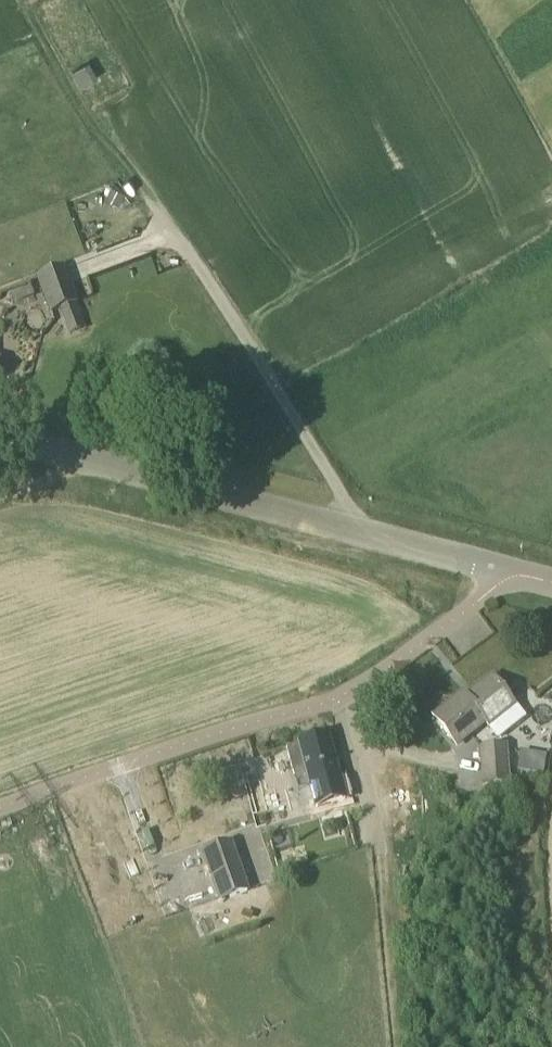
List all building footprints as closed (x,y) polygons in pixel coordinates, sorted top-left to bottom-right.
[(84,322),(78,304),(64,268),(38,278),(52,312),(61,308),(68,328),(84,322)] [(29,286),(6,297),(11,307),(34,297),(29,286)] [(525,718),(493,679),(468,698),(465,694),(435,718),(456,744),(484,722),(498,739),(525,718)] [(399,720),(412,710),(403,699),(391,709),(399,720)] [(316,809),(345,801),(328,737),(300,745),(316,809)] [(484,785),(511,782),(508,746),(480,748),(484,785)] [(219,904),(250,893),(233,842),(202,853),(219,904)]
